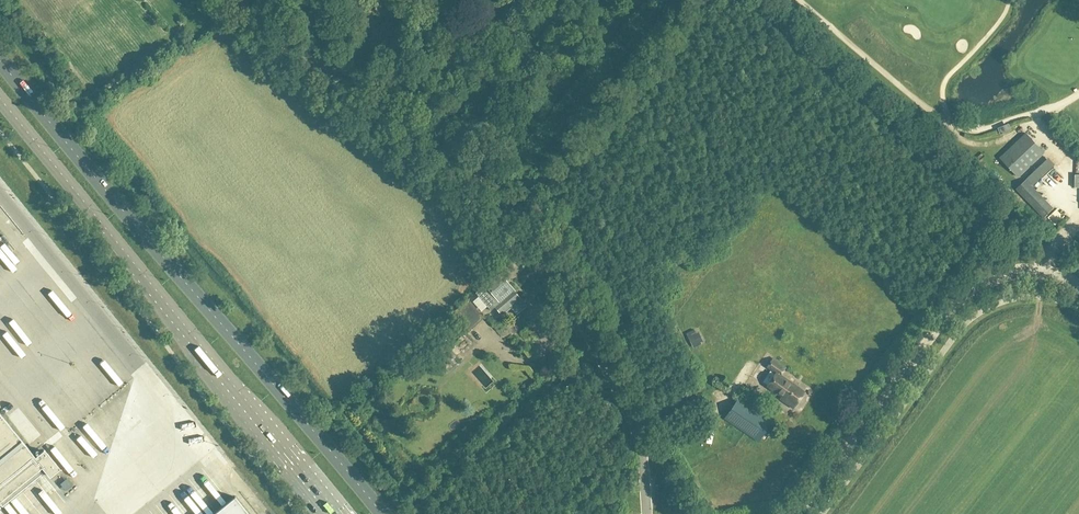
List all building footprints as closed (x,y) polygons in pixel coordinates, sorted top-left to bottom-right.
[(1018,176),(1044,152),(1026,133),(1000,157),(1018,176)] [(1033,185),(1046,173),(1040,166),(1027,179),(1033,185)] [(1016,189),(1043,217),(1054,207),(1026,179),(1016,189)] [(485,285),(476,292),(490,309),(495,306),(502,315),(511,307),(517,314),(527,305),(521,298),(514,290),(499,273),(485,285)] [(696,333),(688,337),(692,346),(700,342),(696,333)] [(456,356),(445,342),(430,355),(446,373),(457,364),(453,359),(456,356)] [(805,392),(780,375),(786,367),(772,358),(767,366),(776,372),(767,385),(785,398),(783,401),(793,408),(805,392)] [(771,420),(754,409),(758,404),(742,394),(739,398),(738,398),(725,417),(758,440),(771,420)] [(45,471),(49,476),(58,468),(45,451),(44,450),(35,457),(0,414),(0,507),(45,471)] [(66,478),(60,483),(66,490),(72,484),(66,478)] [(235,496),(213,513),(250,513),(235,496)]
